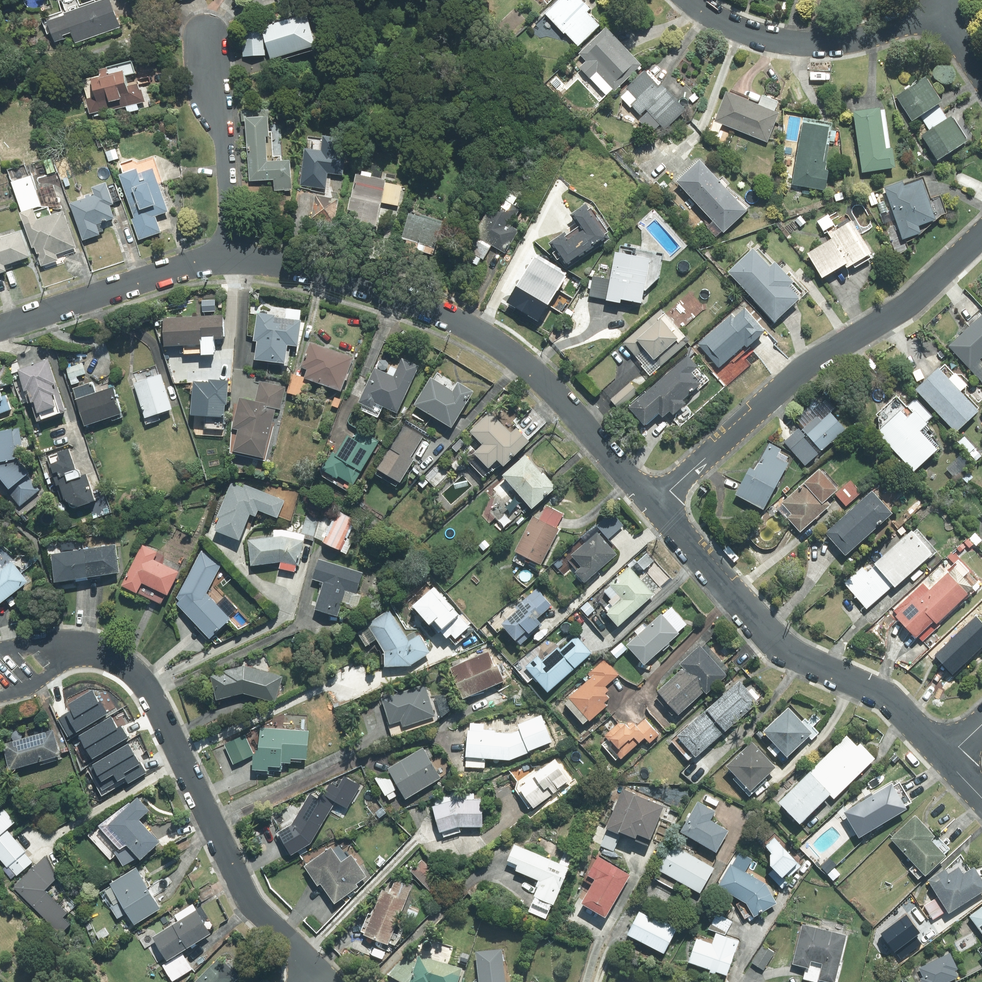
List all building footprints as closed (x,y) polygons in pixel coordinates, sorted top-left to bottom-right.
[(62,12),(42,19),(47,34),(51,32),(54,42),(64,39),(63,35),(71,33),(75,43),(121,27),(111,0),(93,0),(79,5),(78,0),(58,0),(62,12)] [(599,25),(586,12),(589,9),(581,0),(559,0),(545,14),(564,34),(565,32),(578,45),(599,25)] [(305,13),(260,26),(262,32),(264,37),(270,59),(315,46),(305,13)] [(580,67),(606,95),(612,89),(614,91),(642,64),(607,27),(579,53),(586,61),(580,67)] [(243,57),(265,55),(264,37),(262,32),(242,34),(243,57)] [(131,60),(98,69),(100,75),(82,80),(87,99),(85,99),(89,115),(111,109),(112,110),(126,106),(128,112),(138,109),(136,104),(144,102),(141,90),(139,90),(137,84),(126,87),(123,76),(135,73),(131,60)] [(632,106),(640,115),(646,109),(665,129),(685,110),(659,83),(660,82),(648,71),(646,73),(644,71),(626,89),(627,90),(620,97),(630,108),(632,106)] [(896,97),(912,121),(920,116),(938,104),(941,102),(940,100),(941,99),(927,79),(926,79),(925,77),(896,97)] [(747,134),(758,104),(748,100),(749,98),(730,91),(729,93),(726,92),(714,121),(747,134)] [(767,141),(779,113),(774,111),(778,101),(762,95),(758,104),(747,134),(767,141)] [(943,111),(938,104),(920,116),(925,123),(943,111)] [(879,108),(853,112),(862,172),(895,167),(892,148),(885,149),(879,108)] [(241,121),(245,121),(245,118),(267,116),(269,116),(269,109),(240,111),(241,121)] [(943,111),(925,123),(930,130),(947,119),(943,111)] [(660,125),(647,112),(639,120),(652,133),(660,125)] [(268,132),(267,116),(245,118),(245,121),(249,181),(273,180),(274,191),(292,190),(290,160),(281,160),(281,156),(273,156),(271,132),(268,132)] [(952,118),(951,116),(947,119),(930,130),(922,135),(938,160),(967,141),(966,139),(967,138),(953,118),(952,118)] [(826,162),(832,124),(803,119),(791,185),(825,191),(828,170),(826,170),(827,163),(826,162)] [(323,138),(308,137),(306,149),(304,148),(299,185),(325,188),(327,173),(342,174),(346,139),(323,136),(323,138)] [(118,158),(115,149),(106,152),(109,161),(118,158)] [(123,174),(120,175),(134,219),(132,219),(139,239),(160,232),(154,215),(167,211),(164,203),(169,201),(153,157),(138,162),(133,160),(120,164),(123,174)] [(723,233),(747,211),(746,210),(748,207),(726,188),(729,185),(721,178),(718,181),(699,160),(676,181),(713,221),(707,227),(716,236),(722,231),(723,233)] [(385,181),(356,175),(351,198),(350,197),(347,210),(357,212),(355,222),(376,226),(381,202),(385,182),(385,181)] [(11,182),(21,212),(32,209),(42,206),(49,205),(58,209),(61,208),(53,185),(35,190),(31,176),(11,182)] [(941,215),(946,213),(940,196),(931,199),(923,177),(903,184),(902,181),(885,187),(893,209),(880,214),(884,224),(898,255),(909,248),(906,242),(917,237),(921,234),(941,215)] [(85,198),(70,203),(83,240),(99,234),(98,232),(103,231),(100,222),(113,218),(109,206),(113,204),(113,203),(120,200),(114,183),(107,185),(105,182),(91,187),(94,195),(90,196),(89,194),(84,195),(85,198)] [(381,202),(398,206),(402,186),(385,182),(381,202)] [(516,198),(501,188),(473,235),(479,238),(491,245),(505,253),(518,231),(510,226),(520,208),(512,204),(516,198)] [(338,199),(315,195),(311,218),(334,222),(338,199)] [(562,234),(548,243),(554,252),(553,253),(557,259),(559,258),(566,269),(610,238),(606,233),(608,232),(591,208),(589,209),(586,204),(570,215),(578,226),(564,236),(562,234)] [(21,212),(20,213),(32,248),(34,247),(41,266),(58,260),(56,254),(75,247),(63,211),(51,215),(48,207),(33,212),(32,209),(21,212)] [(411,214),(409,213),(401,238),(406,240),(418,243),(416,250),(432,255),(443,221),(411,212),(411,214)] [(828,215),(818,221),(825,233),(827,232),(831,238),(807,253),(822,278),(845,264),(847,268),(872,253),(850,217),(835,226),(828,215)] [(800,216),(795,220),(800,227),(806,222),(800,216)] [(28,257),(19,232),(0,238),(0,273),(5,271),(3,265),(28,257)] [(470,252),(483,260),(491,245),(479,238),(470,252)] [(418,243),(406,240),(403,252),(415,255),(416,250),(418,243)] [(619,253),(615,252),(610,279),(606,299),(606,300),(620,303),(621,299),(641,303),(643,290),(645,290),(659,278),(663,254),(620,246),(619,253)] [(755,250),(753,248),(728,271),(775,321),(806,291),(792,276),(790,278),(775,262),(772,264),(757,248),(755,250)] [(557,289),(558,290),(567,277),(565,276),(567,272),(536,253),(525,270),(557,289)] [(557,289),(525,270),(516,285),(548,305),(557,289)] [(610,279),(593,276),(589,296),(606,299),(610,279)] [(548,305),(516,285),(506,302),(538,321),(548,305)] [(661,308),(623,342),(643,365),(641,366),(650,375),(688,340),(679,330),(704,307),(689,291),(666,313),(661,308)] [(749,345),(765,331),(745,309),(735,317),(732,314),(698,343),(719,367),(730,358),(734,362),(750,347),(749,345)] [(946,346),(981,384),(981,383),(981,366),(977,361),(981,356),(981,316),(978,312),(965,325),(967,327),(946,346)] [(273,315),(254,314),(250,344),(252,344),(251,364),(283,366),(285,348),(299,349),(301,322),(291,322),(291,325),(273,324),(273,315)] [(180,356),(196,357),(213,357),(213,351),(222,351),(224,316),(160,319),(159,349),(180,350),(180,356)] [(300,405),(308,383),(339,394),(352,357),(308,341),(294,378),(286,400),(300,405)] [(374,419),(379,409),(394,415),(416,364),(378,348),(356,399),(352,410),(374,419)] [(686,404),(682,400),(697,386),(699,388),(709,380),(688,356),(629,408),(645,426),(659,414),(662,418),(670,411),(673,415),(686,404)] [(48,360),(14,372),(31,424),(65,413),(48,360)] [(77,377),(84,375),(80,363),(65,368),(71,386),(79,383),(77,377)] [(963,387),(941,365),(912,393),(953,434),(975,412),(957,393),(963,387)] [(11,386),(3,366),(0,367),(0,416),(9,412),(1,390),(11,386)] [(130,384),(143,426),(172,417),(159,375),(130,384)] [(451,393),(428,379),(410,406),(449,431),(473,393),(458,384),(451,393)] [(638,392),(630,382),(610,400),(619,409),(638,392)] [(187,383),(187,407),(218,407),(218,383),(187,383)] [(285,391),(258,384),(253,401),(240,398),(231,432),(233,433),(228,454),(265,464),(275,424),(271,423),(274,412),(279,413),(285,391)] [(114,386),(77,396),(85,425),(122,416),(114,386)] [(931,419),(914,401),(906,408),(895,396),(872,417),(880,425),(872,433),(909,474),(940,446),(922,427),(931,419)] [(822,419),(810,405),(792,420),(819,452),(846,429),(831,411),(822,419)] [(469,454),(484,471),(493,462),(499,469),(528,443),(515,428),(508,434),(491,414),(468,434),(479,446),(469,454)] [(408,457),(422,436),(402,423),(371,471),(396,486),(413,460),(408,457)] [(320,473),(324,476),(322,479),(348,494),(377,443),(351,429),(337,453),(333,451),(320,473)] [(0,433),(0,498),(4,495),(16,510),(39,492),(14,462),(10,432),(0,433)] [(979,456),(962,437),(956,442),(973,461),(979,456)] [(791,456),(767,443),(752,471),(747,468),(732,496),(761,512),(791,456)] [(48,488),(55,514),(91,502),(82,476),(74,478),(66,450),(42,458),(48,477),(51,476),(55,486),(48,488)] [(511,492),(528,511),(555,488),(525,454),(499,477),(501,480),(489,491),(499,502),(511,492)] [(969,465),(959,456),(944,471),(954,481),(969,465)] [(823,502),(840,487),(820,466),(775,508),(799,534),(828,507),(823,502)] [(861,492),(849,479),(833,494),(845,507),(861,492)] [(282,500),(230,482),(211,532),(238,542),(247,517),(253,520),(255,514),(274,521),(282,500)] [(889,515),(869,492),(822,534),(842,557),(889,515)] [(338,504),(323,545),(342,552),(356,511),(338,504)] [(562,515),(545,506),(537,521),(531,517),(511,554),(538,569),(559,530),(556,528),(562,515)] [(625,524),(612,510),(594,526),(607,540),(625,524)] [(908,532),(870,565),(872,567),(866,572),(862,568),(843,584),(864,610),(923,562),(924,563),(936,554),(916,529),(910,534),(908,532)] [(246,541),(248,568),(278,564),(278,572),(295,573),(303,536),(271,532),(271,539),(246,541)] [(567,562),(574,571),(571,573),(580,584),(616,557),(597,533),(567,556),(570,560),(567,562)] [(974,547),(981,541),(973,533),(962,543),(968,549),(972,545),(974,547)] [(116,543),(56,552),(60,581),(120,572),(116,543)] [(142,543),(118,585),(134,595),(139,585),(162,597),(175,573),(153,561),(158,552),(142,543)] [(654,563),(647,554),(635,563),(642,572),(654,563)] [(969,572),(953,554),(947,559),(954,566),(932,586),(927,580),(889,615),(912,640),(929,624),(931,626),(971,590),(961,579),(969,572)] [(22,591),(32,582),(15,562),(5,570),(0,564),(0,609),(1,610),(23,592),(22,591)] [(359,572),(315,563),(311,581),(319,583),(312,612),(336,618),(343,589),(354,591),(359,572)] [(608,588),(602,593),(608,601),(605,603),(607,605),(603,608),(606,612),(602,615),(613,629),(653,597),(629,567),(607,586),(608,588)] [(196,584),(172,605),(205,642),(228,622),(196,584)] [(552,605),(537,588),(520,603),(519,602),(511,609),(507,605),(485,624),(496,636),(501,632),(515,648),(540,626),(535,620),(552,605)] [(588,602),(579,610),(586,619),(595,611),(588,602)] [(621,642),(609,653),(615,660),(626,650),(640,666),(687,625),(670,606),(645,628),(643,624),(633,632),(636,636),(624,646),(621,642)] [(388,610),(355,632),(364,648),(374,643),(379,653),(381,671),(409,668),(429,655),(416,627),(403,635),(388,610)] [(975,615),(931,658),(949,677),(981,646),(981,628),(981,627),(981,626),(981,622),(975,615)] [(553,650),(540,661),(536,656),(522,668),(544,694),(591,655),(576,637),(556,654),(553,650)] [(718,659),(704,642),(678,665),(682,669),(653,693),(674,717),(702,693),(703,696),(726,676),(714,662),(718,659)] [(488,651),(446,670),(460,701),(502,682),(488,651)] [(561,704),(579,726),(585,722),(586,724),(607,706),(605,703),(609,700),(605,695),(608,692),(604,688),(618,676),(604,659),(586,674),(591,679),(561,704)] [(238,666),(209,678),(212,702),(239,695),(274,703),(280,678),(238,666)] [(755,703),(737,682),(669,741),(687,762),(755,703)] [(379,700),(387,727),(398,724),(399,729),(434,718),(424,685),(379,700)] [(80,729),(111,710),(103,697),(102,698),(95,687),(71,701),(74,706),(68,710),(80,729)] [(821,719),(814,713),(806,721),(804,719),(800,723),(785,708),(759,734),(783,759),(805,737),(810,741),(818,733),(812,727),(821,719)] [(120,724),(113,713),(73,739),(87,761),(131,734),(123,722),(120,724)] [(516,726),(517,730),(509,733),(464,730),(463,758),(465,759),(465,767),(484,768),(485,760),(507,761),(552,743),(540,715),(516,726)] [(647,746),(659,735),(645,719),(636,727),(631,722),(627,726),(622,720),(596,743),(615,763),(641,740),(647,746)] [(57,727),(7,742),(15,768),(65,753),(57,727)] [(307,731),(258,728),(257,748),(250,748),(246,735),(223,746),(232,766),(249,759),(249,772),(278,774),(279,766),(289,766),(289,761),(306,762),(307,731)] [(856,748),(845,736),(774,806),(795,827),(826,796),(831,801),(874,759),(860,744),(856,748)] [(149,770),(131,740),(95,762),(102,774),(98,776),(105,787),(127,775),(130,781),(149,770)] [(748,743),(722,767),(747,793),(772,768),(748,743)] [(393,792),(396,790),(403,801),(445,777),(431,753),(427,756),(423,748),(385,770),(387,772),(374,780),(386,802),(396,797),(393,792)] [(552,760),(513,787),(530,811),(568,783),(552,760)] [(855,839),(904,810),(903,807),(909,804),(901,791),(897,784),(890,788),(889,786),(840,814),(855,839)] [(619,790),(602,830),(629,841),(631,836),(646,842),(660,806),(619,790)] [(141,793),(104,822),(124,845),(116,852),(127,865),(148,855),(163,839),(145,814),(153,808),(141,793)] [(431,807),(437,834),(440,833),(441,838),(461,834),(459,828),(481,828),(481,800),(473,801),(471,793),(435,798),(436,806),(431,807)] [(330,808),(310,794),(295,818),(274,834),(286,859),(309,845),(330,808)] [(715,812),(695,800),(676,833),(714,855),(727,833),(709,823),(715,812)] [(10,866),(5,871),(14,880),(35,859),(29,853),(32,850),(11,828),(20,818),(9,806),(0,815),(0,855),(10,866)] [(906,871),(915,880),(920,876),(922,878),(952,851),(936,833),(933,836),(913,815),(887,839),(912,865),(906,871)] [(768,875),(781,889),(786,885),(784,882),(800,866),(772,837),(762,847),(768,854),(765,868),(770,873),(768,875)] [(668,844),(654,871),(656,873),(652,880),(671,891),(675,883),(699,896),(714,868),(668,844)] [(545,921),(572,855),(563,851),(557,865),(510,846),(504,862),(514,866),(512,872),(538,883),(526,913),(545,921)] [(50,887),(72,866),(54,848),(16,885),(59,930),(76,914),(50,887)] [(357,890),(354,886),(366,879),(350,856),(339,863),(330,849),(301,867),(328,909),(357,890)] [(627,877),(594,857),(582,876),(591,881),(577,905),(602,919),(627,877)] [(421,859),(408,870),(431,896),(443,885),(421,859)] [(119,917),(132,910),(139,922),(166,906),(141,864),(114,880),(115,882),(102,890),(119,917)] [(752,919),(777,903),(763,885),(768,877),(752,868),(749,875),(730,864),(715,889),(738,901),(733,904),(743,920),(750,916),(752,919)] [(932,921),(981,892),(981,885),(972,867),(960,873),(957,867),(945,873),(944,870),(925,881),(935,899),(924,906),(932,921)] [(380,891),(357,939),(382,951),(405,903),(380,891)] [(181,918),(155,934),(171,958),(163,963),(173,980),(194,968),(184,951),(216,932),(197,901),(178,913),(181,918)] [(967,918),(981,938),(981,907),(967,918)] [(636,909),(622,937),(662,956),(675,928),(636,909)] [(694,939),(686,964),(708,971),(707,973),(712,975),(713,973),(724,977),(736,941),(724,937),(733,918),(715,911),(707,930),(714,934),(710,944),(694,939)] [(791,965),(804,968),(801,980),(811,981),(836,981),(846,935),(799,925),(791,965)] [(503,947),(478,952),(483,981),(509,981),(503,947)] [(762,970),(772,955),(760,947),(750,963),(762,970)] [(390,975),(402,981),(463,981),(467,971),(413,950),(390,975)] [(956,978),(953,973),(957,971),(949,953),(917,968),(922,977),(918,979),(919,981),(948,981),(956,978)]
